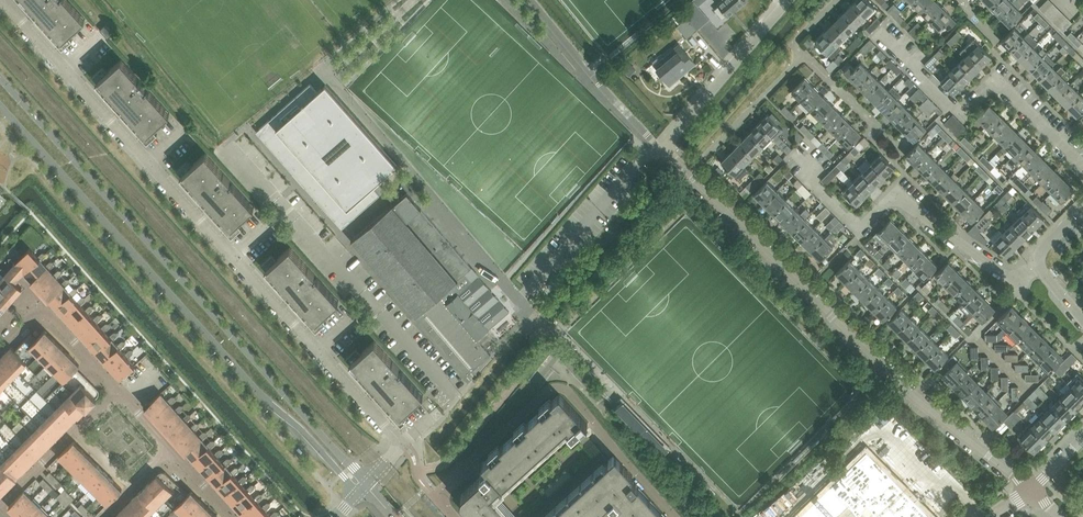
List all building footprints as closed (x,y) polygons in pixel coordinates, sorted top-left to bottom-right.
[(36,16),(39,19),(40,19),(63,45),(73,36),(70,33),(83,21),(85,19),(68,0),(22,0),(36,16)] [(692,0),(682,9),(698,29),(709,19),(692,0)] [(717,4),(719,6),(714,9),(722,18),(726,15),(728,16),(739,7),(746,2),(744,0),(722,0),(717,4)] [(875,7),(868,0),(856,0),(852,4),(865,16),(875,7)] [(920,11),(931,0),(913,0),(911,2),(920,11)] [(930,20),(943,8),(935,0),(931,0),(920,11),(930,20)] [(1009,0),(998,0),(991,7),(1000,17),(1013,4),(1009,0)] [(1050,0),(1047,0),(1039,8),(1044,13),(1053,3),(1050,0)] [(1058,8),(1053,3),(1044,13),(1048,17),(1058,8)] [(856,26),(865,16),(852,4),(843,13),(856,26)] [(1000,17),(1010,26),(1022,13),(1013,4),(1000,17)] [(893,8),(889,12),(895,18),(899,14),(893,8)] [(948,29),(956,21),(943,8),(930,20),(939,29),(944,24),(948,29)] [(1063,13),(1058,8),(1048,17),(1053,22),(1063,13)] [(698,29),(682,9),(672,17),(679,25),(678,26),(688,38),(698,29)] [(1038,12),(1034,17),(1040,23),(1044,19),(1038,12)] [(847,35),(856,26),(843,13),(834,22),(847,35)] [(1058,27),(1067,18),(1063,13),(1053,22),(1058,27)] [(895,18),(900,23),(904,19),(899,14),(895,18)] [(876,27),(881,22),(877,18),(872,23),(876,27)] [(1072,22),(1067,18),(1058,27),(1063,32),(1072,22)] [(1049,31),(1053,27),(1044,19),(1040,23),(1049,31)] [(834,22),(824,32),(837,44),(847,35),(834,22)] [(872,23),(866,29),(870,33),(876,27),(872,23)] [(922,28),(917,23),(908,32),(913,37),(917,33),(922,28)] [(105,24),(99,30),(108,39),(114,34),(105,24)] [(1014,28),(1005,37),(1001,41),(1011,51),(1024,38),(1014,28)] [(957,39),(961,35),(957,31),(953,36),(957,39)] [(1056,31),(1052,35),(1059,41),(1063,37),(1056,31)] [(815,41),(827,54),(837,44),(824,32),(815,41)] [(1071,32),(1067,36),(1072,41),(1077,37),(1071,32)] [(919,42),(922,38),(917,33),(913,37),(919,42)] [(1011,51),(1021,60),(1033,47),(1038,43),(1028,33),(1024,38),(1011,51)] [(953,36),(947,42),(950,46),(957,39),(953,36)] [(857,45),(862,41),(858,37),(853,41),(857,45)] [(1063,46),(1067,42),(1063,37),(1059,41),(1063,46)] [(1082,49),(1082,44),(1077,37),(1072,41),(1082,51),(1082,49)] [(991,56),(974,38),(964,47),(982,65),(991,56)] [(870,39),(861,48),(866,53),(875,44),(870,39)] [(807,40),(803,43),(807,48),(811,44),(807,40)] [(853,41),(847,47),(851,51),(857,45),(853,41)] [(670,84),(695,63),(679,45),(661,60),(659,58),(657,58),(653,61),(653,64),(670,84)] [(960,62),(973,75),(982,65),(964,47),(960,52),(965,57),(960,62)] [(1033,47),(1021,60),(1030,70),(1043,57),(1042,57),(1046,52),(1042,48),(1038,52),(1033,47)] [(938,59),(944,53),(939,49),(934,55),(938,59)] [(876,54),(882,60),(886,55),(880,50),(876,54)] [(1075,50),(1071,54),(1077,60),(1081,56),(1075,50)] [(932,73),(937,68),(933,64),(938,59),(934,55),(924,65),(932,73)] [(843,60),(839,56),(833,61),(837,65),(843,60)] [(1043,57),(1030,70),(1039,79),(1052,66),(1043,57)] [(103,67),(91,77),(121,110),(123,112),(124,113),(129,118),(144,136),(148,139),(158,130),(155,126),(168,115),(169,113),(167,110),(148,89),(146,91),(143,88),(145,86),(145,87),(146,86),(121,59),(107,71),(103,67)] [(895,65),(890,59),(886,63),(891,69),(895,65)] [(850,64),(843,71),(857,85),(870,72),(860,62),(854,68),(850,64)] [(963,84),(973,75),(960,62),(950,71),(963,84)] [(628,63),(621,70),(628,76),(635,69),(628,63)] [(891,69),(897,74),(901,70),(895,65),(891,69)] [(1060,67),(1056,70),(1052,66),(1039,79),(1049,88),(1061,76),(1061,75),(1065,71),(1060,67)] [(940,81),(953,94),(963,84),(950,71),(940,81)] [(879,81),(870,72),(857,85),(866,94),(879,81)] [(318,77),(253,134),(272,155),(340,230),(405,172),(403,170),(402,168),(331,89),(327,84),(319,75),(318,76),(318,77)] [(1058,98),(1071,85),(1061,76),(1049,88),(1058,98)] [(804,78),(791,92),(800,101),(814,87),(804,78)] [(905,82),(910,87),(914,83),(909,78),(905,82)] [(888,90),(879,81),(866,94),(876,103),(888,90)] [(1067,107),(1080,94),(1071,85),(1058,98),(1067,107)] [(800,101),(810,110),(823,97),(814,87),(800,101)] [(919,88),(909,97),(914,102),(924,93),(919,88)] [(876,103),(883,110),(885,113),(898,100),(888,90),(876,103)] [(1080,94),(1067,107),(1077,116),(1082,110),(1082,97),(1080,94)] [(833,106),(823,97),(810,110),(819,120),(833,106)] [(928,97),(919,107),(924,111),(933,102),(928,97)] [(895,122),(907,109),(898,100),(885,113),(895,122)] [(929,116),(930,115),(935,110),(938,107),(933,102),(924,111),(929,116)] [(989,104),(976,117),(986,126),(999,114),(989,104)] [(785,106),(781,110),(786,115),(790,111),(785,106)] [(833,106),(819,120),(828,129),(842,115),(833,106)] [(938,107),(935,110),(940,115),(943,112),(938,107)] [(907,109),(895,122),(904,131),(917,119),(907,109)] [(786,115),(792,121),(796,117),(790,111),(786,115)] [(772,138),(787,154),(792,149),(776,133),(782,128),(767,114),(758,124),(772,138)] [(953,114),(944,123),(943,124),(948,128),(957,119),(953,114)] [(995,136),(1008,123),(999,114),(986,126),(995,136)] [(838,138),(851,125),(842,115),(828,129),(838,138)] [(904,131),(914,141),(926,128),(917,119),(904,131)] [(961,123),(957,119),(948,128),(952,132),(961,123)] [(952,132),(956,137),(966,127),(961,123),(952,132)] [(1017,132),(1008,123),(995,136),(1004,145),(1017,132)] [(762,147),(772,138),(758,124),(748,133),(762,147)] [(804,124),(800,128),(805,134),(809,130),(804,124)] [(847,148),(860,135),(861,134),(851,125),(838,138),(847,148)] [(941,128),(937,132),(943,137),(947,133),(941,128)] [(920,140),(922,142),(925,139),(925,140),(934,131),(932,129),(920,140)] [(805,134),(811,139),(815,135),(809,130),(805,134)] [(998,163),(996,161),(1008,149),(1014,154),(1014,155),(1027,142),(1017,132),(1004,145),(992,157),(989,161),(985,165),(990,170),(998,163)] [(748,133),(739,142),(753,156),(758,152),(759,153),(762,150),(761,149),(762,147),(748,133)] [(956,142),(949,135),(947,133),(943,137),(952,146),(956,142)] [(970,142),(964,136),(960,140),(966,146),(970,142)] [(864,146),(869,141),(864,137),(860,141),(864,146)] [(744,166),(753,156),(739,142),(730,152),(744,166)] [(962,156),(966,152),(956,142),(952,146),(962,156)] [(976,147),(970,142),(966,146),(972,151),(976,147)] [(1014,154),(1008,161),(1012,165),(1014,163),(1019,168),(1023,164),(1036,151),(1027,142),(1014,155),(1014,154)] [(828,148),(822,143),(818,147),(824,152),(828,148)] [(927,153),(918,143),(905,155),(915,165),(927,153)] [(855,156),(860,151),(855,146),(850,151),(855,156)] [(824,152),(829,158),(834,154),(828,148),(824,152)] [(1036,151),(1023,164),(1033,174),(1046,161),(1036,151)] [(749,170),(744,166),(730,152),(721,161),(739,180),(749,170)] [(967,161),(971,157),(966,152),(962,156),(967,161)] [(187,160),(176,171),(205,203),(208,206),(213,212),(229,229),(232,233),(242,224),(239,220),(252,209),(254,207),(233,183),(231,185),(228,182),(229,180),(230,180),(206,153),(192,165),(187,160)] [(871,163),(885,177),(894,167),(881,153),(871,163)] [(925,174),(937,162),(927,153),(915,165),(925,174)] [(778,154),(773,158),(778,163),(783,158),(778,154)] [(989,161),(984,156),(983,155),(979,159),(985,165),(989,161)] [(846,165),(850,160),(846,156),(841,160),(846,165)] [(1033,174),(1037,178),(1042,183),(1055,170),(1046,161),(1033,174)] [(934,184),(946,171),(937,162),(925,174),(934,184)] [(769,163),(764,168),(769,173),(774,168),(769,163)] [(876,186),(885,177),(871,163),(862,172),(876,186)] [(826,185),(841,170),(836,165),(821,180),(826,185)] [(979,165),(975,169),(980,175),(985,170),(979,165)] [(717,167),(714,171),(719,175),(722,172),(717,167)] [(784,174),(788,179),(793,174),(788,170),(784,174)] [(986,180),(990,176),(985,170),(980,175),(986,180)] [(1052,192),(1064,180),(1055,170),(1042,183),(1052,192)] [(954,172),(951,176),(946,171),(934,184),(943,193),(956,181),(959,177),(954,172)] [(759,172),(755,177),(760,182),(764,177),(759,172)] [(866,195),(876,186),(862,172),(853,181),(852,182),(866,195)] [(998,178),(1003,183),(1007,180),(1002,174),(998,178)] [(1023,183),(1018,177),(1014,181),(1020,187),(1026,180),(1023,183)] [(793,184),(798,188),(802,184),(798,179),(793,184)] [(857,205),(866,195),(852,182),(853,181),(850,179),(846,183),(848,186),(843,191),(857,205)] [(1025,192),(1031,186),(1026,180),(1020,187),(1025,192)] [(1061,202),(1074,189),(1064,180),(1052,192),(1061,202)] [(777,190),(767,181),(753,195),(763,204),(777,190)] [(943,193),(953,202),(965,190),(956,181),(943,193)] [(755,187),(750,182),(746,187),(750,191),(755,187)] [(998,184),(994,188),(1000,193),(1003,189),(998,184)] [(1017,190),(1013,186),(1003,196),(1007,200),(1010,203),(1015,198),(1012,195),(1017,190)] [(802,193),(807,197),(812,193),(807,188),(802,193)] [(786,200),(777,190),(763,204),(772,213),(786,200)] [(962,212),(974,199),(965,190),(953,202),(962,212)] [(393,205),(352,240),(416,315),(414,317),(465,377),(491,355),(490,354),(481,343),(485,339),(481,335),(509,312),(421,209),(407,193),(393,205)] [(1003,196),(998,202),(1002,206),(1007,200),(1003,196)] [(1036,203),(1038,205),(1042,201),(1036,196),(1033,200),(1036,203)] [(772,213),(782,223),(795,209),(792,206),(794,203),(788,197),(786,200),(772,213)] [(972,221),(984,209),(974,199),(962,212),(972,221)] [(1027,201),(1018,210),(1021,214),(1034,228),(1044,218),(1030,205),(1027,201)] [(1047,215),(1052,210),(1043,201),(1038,205),(1047,215)] [(826,207),(816,216),(821,221),(830,211),(826,207)] [(800,214),(795,209),(782,223),(791,232),(805,218),(810,213),(806,208),(800,214)] [(990,209),(984,215),(988,219),(994,213),(990,209)] [(1021,214),(1011,224),(1025,237),(1034,228),(1021,214)] [(975,224),(982,231),(991,222),(988,219),(984,215),(975,224)] [(835,216),(825,226),(830,230),(840,221),(835,216)] [(814,228),(805,218),(791,232),(800,241),(814,228)] [(891,218),(877,232),(886,242),(900,228),(891,218)] [(835,234),(834,234),(844,225),(840,221),(830,230),(823,237),(810,250),(819,260),(835,244),(835,234)] [(1016,247),(1025,237),(1011,224),(1002,233),(1016,247)] [(810,250),(823,237),(814,228),(800,241),(810,250)] [(910,237),(900,228),(886,242),(896,251),(910,237)] [(1006,256),(1016,247),(1002,233),(999,230),(990,239),(993,242),(993,243),(1006,256)] [(919,247),(910,237),(896,251),(905,261),(919,247)] [(869,250),(873,245),(868,241),(864,245),(869,250)] [(9,261),(13,266),(7,272),(8,275),(15,282),(24,272),(39,258),(38,257),(30,248),(29,247),(16,262),(12,258),(8,258),(9,261)] [(272,254),(260,264),(290,297),(292,300),(298,306),(313,323),(316,326),(326,317),(324,314),(336,302),(338,301),(317,277),(315,278),(312,276),(314,274),(315,274),(290,247),(276,259),(272,254)] [(928,256),(919,247),(905,261),(914,270),(928,256)] [(856,253),(861,258),(865,253),(861,248),(856,253)] [(878,250),(873,255),(878,260),(883,255),(878,250)] [(42,253),(38,257),(39,258),(24,272),(31,281),(30,281),(31,282),(47,267),(46,265),(41,260),(45,256),(46,253),(42,253)] [(914,270),(924,279),(938,265),(928,256),(914,270)] [(875,262),(870,258),(866,263),(870,267),(875,262)] [(887,269),(892,264),(887,259),(883,264),(887,269)] [(849,260),(836,273),(845,283),(859,269),(849,260)] [(36,286),(39,289),(38,290),(39,291),(55,276),(54,274),(49,269),(53,265),(54,262),(50,261),(46,265),(47,267),(31,282),(33,284),(35,286),(36,286)] [(948,262),(947,262),(935,275),(945,285),(958,271),(948,262)] [(880,276),(884,272),(879,267),(875,272),(880,276)] [(0,280),(0,285),(14,297),(22,288),(15,282),(8,275),(7,272),(3,268),(0,268),(0,273),(4,276),(0,280)] [(855,292),(868,278),(859,269),(845,283),(855,292)] [(897,278),(901,273),(896,269),(892,273),(897,278)] [(61,274),(62,270),(58,270),(54,274),(55,276),(39,291),(40,293),(41,293),(43,295),(44,294),(47,298),(46,299),(47,300),(63,285),(61,283),(57,278),(61,274)] [(967,280),(958,271),(945,285),(954,294),(967,280)] [(889,286),(894,281),(889,276),(884,281),(889,286)] [(864,302),(878,288),(868,278),(855,292),(864,302)] [(906,287),(911,283),(906,278),(901,283),(906,287)] [(49,301),(51,304),(52,303),(56,308),(71,294),(69,292),(65,287),(69,283),(69,279),(66,279),(61,283),(63,285),(47,300),(48,302),(49,301)] [(976,290),(967,280),(954,294),(963,303),(976,290)] [(931,290),(925,284),(921,288),(927,294),(931,290)] [(6,306),(14,297),(0,285),(0,301),(6,306)] [(898,286),(893,290),(898,295),(903,291),(898,286)] [(69,292),(71,294),(56,308),(64,316),(79,302),(77,301),(73,296),(77,292),(77,288),(74,288),(69,292)] [(873,311),(887,297),(878,288),(864,302),(873,311)] [(986,299),(976,290),(963,303),(973,312),(986,299)] [(918,301),(923,296),(918,291),(914,296),(918,301)] [(77,301),(79,302),(64,316),(72,325),(87,311),(85,310),(81,304),(85,300),(85,297),(82,297),(77,301)] [(883,320),(897,307),(887,297),(873,311),(883,320)] [(944,303),(939,297),(935,301),(940,307),(944,303)] [(973,312),(982,322),(995,309),(986,299),(973,312)] [(946,312),(950,308),(944,303),(940,307),(946,312)] [(933,305),(928,310),(933,315),(937,310),(933,305)] [(85,310),(87,311),(72,325),(80,334),(95,320),(93,318),(89,313),(93,309),(93,306),(90,306),(85,310)] [(1004,326),(1002,329),(1006,332),(1021,317),(1016,312),(1017,311),(1013,307),(1012,307),(1011,307),(998,320),(1004,326)] [(902,308),(887,322),(897,331),(911,317),(902,308)] [(937,319),(942,314),(937,310),(933,315),(937,319)] [(93,318),(95,320),(80,334),(87,343),(103,329),(101,327),(97,322),(101,318),(101,315),(98,314),(93,318)] [(957,316),(953,320),(959,326),(971,314),(968,316),(966,314),(961,320),(957,316)] [(959,326),(969,335),(973,331),(966,325),(974,317),(971,314),(959,326)] [(906,341),(920,327),(911,317),(897,331),(906,341)] [(1022,317),(1021,317),(1006,332),(1016,343),(1019,340),(1018,340),(1032,327),(1026,322),(1027,321),(1022,317)] [(106,323),(101,327),(103,329),(87,343),(95,351),(94,352),(94,353),(111,338),(109,336),(105,331),(109,327),(109,323),(106,323)] [(951,324),(947,329),(951,333),(956,328),(951,324)] [(916,350),(930,336),(920,327),(906,341),(916,350)] [(1032,327),(1018,340),(1019,340),(1025,346),(1022,349),(1026,352),(1028,350),(1042,337),(1037,332),(1037,331),(1033,327),(1032,327)] [(956,338),(961,333),(956,328),(951,333),(956,338)] [(45,330),(36,339),(30,345),(30,346),(38,354),(54,339),(45,330)] [(114,332),(109,336),(111,338),(94,353),(96,355),(99,357),(99,356),(103,361),(119,347),(117,345),(113,340),(117,336),(117,332),(114,332)] [(31,334),(15,350),(20,356),(30,346),(30,345),(36,339),(31,334)] [(925,359),(939,345),(930,336),(916,350),(925,359)] [(1042,337),(1028,350),(1034,356),(1032,359),(1036,363),(1039,360),(1052,347),(1047,342),(1043,337),(1042,337)] [(62,347),(54,339),(38,354),(47,363),(62,347)] [(356,348),(345,358),(374,391),(377,394),(382,400),(398,417),(400,419),(401,421),(411,412),(410,411),(408,408),(421,396),(423,394),(402,371),(400,373),(397,369),(398,368),(399,368),(374,340),(361,353),(356,348)] [(122,341),(117,345),(119,347),(103,361),(111,369),(110,370),(127,355),(125,354),(121,349),(125,345),(125,341),(122,341)] [(925,359),(935,369),(949,355),(939,345),(925,359)] [(11,347),(3,355),(18,371),(27,362),(20,356),(15,350),(11,347)] [(70,356),(62,347),(47,363),(55,371),(70,356)] [(1052,348),(1052,347),(1039,360),(1044,366),(1042,368),(1047,373),(1062,357),(1056,352),(1057,351),(1053,347),(1052,348)] [(133,353),(133,350),(130,350),(125,354),(127,355),(110,370),(112,372),(114,375),(115,374),(120,379),(135,365),(128,357),(133,353)] [(0,359),(0,368),(11,379),(18,371),(3,355),(0,359)] [(943,374),(948,380),(947,380),(952,385),(952,384),(953,385),(969,369),(958,359),(954,355),(939,369),(944,374),(943,374)] [(79,364),(70,356),(55,371),(64,380),(79,364)] [(1054,370),(1059,375),(1068,366),(1063,361),(1054,370)] [(3,387),(11,379),(0,368),(0,384),(3,387)] [(970,376),(973,374),(969,369),(953,385),(958,390),(957,391),(961,395),(962,394),(963,395),(976,382),(970,376)] [(1071,387),(1082,399),(1082,378),(1077,372),(1067,383),(1071,387)] [(1049,385),(1053,380),(1049,375),(1044,380),(1049,385)] [(86,377),(77,386),(92,402),(97,397),(98,396),(98,394),(98,393),(98,391),(98,390),(97,389),(96,388),(86,377)] [(978,379),(976,382),(963,395),(968,400),(967,401),(971,405),(972,404),(973,405),(986,392),(980,386),(983,384),(978,379)] [(1060,390),(1063,391),(1059,395),(1061,397),(1074,410),(1079,405),(1080,406),(1082,403),(1082,399),(1071,387),(1067,383),(1060,390)] [(1039,385),(1034,390),(1043,400),(1048,395),(1039,385)] [(77,386),(68,395),(83,411),(92,402),(77,386)] [(988,390),(986,392),(973,405),(978,410),(977,411),(981,415),(982,415),(983,416),(996,403),(996,402),(991,397),(993,395),(988,390)] [(1038,394),(1034,390),(1028,396),(1032,399),(1038,394)] [(149,412),(153,415),(152,416),(152,417),(169,402),(170,404),(175,400),(175,396),(171,396),(167,400),(160,393),(144,408),(146,410),(149,413),(149,412)] [(496,499),(507,489),(504,485),(568,427),(570,429),(568,432),(573,437),(587,424),(582,418),(559,394),(551,401),(549,399),(539,408),(540,411),(526,424),(524,422),(513,431),(515,433),(500,447),(498,444),(488,454),(490,457),(482,464),(486,468),(480,473),(482,475),(463,493),(462,494),(461,495),(461,496),(461,498),(461,499),(461,500),(462,501),(463,502),(470,509),(467,512),(472,516),(513,516),(496,499)] [(68,395),(59,404),(74,420),(83,411),(68,395)] [(1028,396),(1024,401),(1033,410),(1038,405),(1028,396)] [(1048,405),(1051,407),(1064,420),(1069,416),(1070,416),(1074,412),(1074,411),(1074,410),(1061,397),(1055,403),(1053,400),(1048,405)] [(998,400),(996,402),(996,403),(983,416),(988,421),(987,421),(991,426),(992,425),(993,426),(1006,413),(1001,407),(1003,405),(998,400)] [(175,409),(170,404),(169,402),(152,417),(154,419),(156,421),(157,421),(161,424),(160,425),(160,426),(177,411),(178,413),(183,409),(183,405),(179,405),(175,409)] [(59,404),(50,413),(65,429),(74,420),(59,404)] [(1019,415),(1023,411),(1018,406),(1014,410),(1019,415)] [(1038,415),(1041,417),(1054,430),(1059,425),(1060,426),(1064,422),(1063,421),(1064,420),(1051,407),(1045,413),(1043,410),(1038,415)] [(1003,421),(995,429),(1001,434),(1009,426),(1010,428),(1020,418),(1018,415),(1019,415),(1014,410),(1003,421)] [(183,418),(178,413),(177,411),(160,426),(162,428),(164,430),(165,429),(169,433),(168,434),(168,435),(185,420),(186,422),(191,418),(191,414),(187,414),(183,418)] [(50,413),(41,422),(57,438),(65,429),(50,413)] [(1029,419),(1032,422),(1029,425),(1031,427),(1044,440),(1049,435),(1050,436),(1054,432),(1054,431),(1054,430),(1041,417),(1038,415),(1036,413),(1029,419)] [(191,427),(186,422),(185,420),(168,435),(170,437),(170,436),(172,439),(173,438),(177,442),(176,443),(193,429),(194,430),(199,426),(199,423),(195,423),(191,427)] [(41,422),(32,431),(48,447),(57,438),(41,422)] [(1023,430),(1018,435),(1034,451),(1039,446),(1040,446),(1044,442),(1043,441),(1044,440),(1031,427),(1030,427),(1028,425),(1023,430)] [(199,435),(194,430),(193,429),(176,443),(178,445),(180,448),(181,447),(184,451),(183,452),(184,452),(200,437),(202,439),(207,435),(207,432),(203,431),(199,435)] [(32,431),(23,441),(39,456),(48,447),(32,431)] [(215,440),(211,440),(207,444),(202,439),(200,437),(184,452),(186,454),(188,457),(189,456),(192,460),(191,460),(192,461),(208,446),(210,448),(214,444),(215,440)] [(23,441),(14,450),(30,465),(39,456),(23,441)] [(58,456),(59,457),(67,464),(82,449),(74,441),(58,456)] [(197,465),(200,468),(199,469),(200,470),(216,455),(218,457),(222,453),(223,449),(219,449),(215,453),(210,448),(208,446),(192,461),(194,463),(196,465),(197,465)] [(82,449),(67,464),(75,472),(90,457),(82,449)] [(14,450),(5,459),(21,474),(30,465),(14,450)] [(829,487),(838,496),(843,501),(843,502),(849,508),(850,510),(856,516),(930,516),(923,510),(916,502),(893,479),(865,451),(860,456),(858,458),(854,462),(830,486),(829,487)] [(205,473),(208,477),(207,478),(208,479),(224,464),(226,466),(230,462),(231,458),(227,458),(223,462),(218,457),(216,455),(200,470),(202,472),(204,474),(205,473)] [(608,502),(622,516),(667,516),(631,476),(633,475),(615,456),(548,516),(592,516),(608,502)] [(90,457),(75,472),(83,480),(98,465),(90,457)] [(0,464),(0,471),(12,483),(21,474),(5,459),(0,464)] [(231,471),(226,466),(224,464),(208,479),(210,481),(210,480),(212,483),(213,482),(216,486),(215,487),(216,488),(232,473),(234,475),(238,471),(239,467),(235,467),(231,471)] [(98,465),(83,480),(91,488),(106,473),(98,465)] [(3,492),(12,483),(0,471),(0,489),(3,492)] [(50,471),(46,476),(51,481),(55,476),(50,471)] [(158,474),(153,478),(169,493),(178,484),(166,473),(165,472),(164,472),(163,472),(162,472),(161,472),(160,472),(159,472),(159,473),(158,473),(158,474)] [(106,473),(91,488),(99,496),(114,481),(106,473)] [(221,491),(224,495),(223,496),(224,496),(240,482),(242,483),(246,480),(247,476),(243,476),(239,480),(234,475),(232,473),(216,488),(217,489),(218,489),(220,492),(221,491)] [(56,486),(60,481),(55,476),(51,481),(56,486)] [(43,478),(39,482),(44,487),(48,483),(43,478)] [(153,478),(144,487),(160,502),(169,493),(153,478)] [(107,504),(122,489),(114,481),(99,496),(107,504)] [(247,489),(242,483),(240,482),(224,496),(225,498),(226,498),(228,501),(229,500),(232,504),(231,505),(232,505),(248,490),(250,492),(254,488),(255,485),(251,485),(247,489)] [(49,492),(53,488),(48,483),(44,487),(49,492)] [(144,487),(135,496),(151,511),(160,502),(144,487)] [(849,508),(843,502),(843,501),(838,496),(829,487),(813,502),(806,509),(798,516),(839,516),(849,508)] [(65,488),(60,493),(65,498),(70,493),(65,488)] [(239,513),(240,514),(256,499),(258,501),(262,497),(262,494),(259,493),(254,497),(250,492),(248,490),(232,505),(233,507),(234,507),(236,510),(237,509),(240,513),(239,513)] [(24,491),(9,506),(17,514),(32,499),(24,491)] [(187,494),(176,506),(184,515),(199,499),(191,491),(187,494)] [(65,498),(60,493),(56,497),(61,502),(65,498)] [(70,493),(65,498),(70,502),(74,498),(70,493)] [(126,505),(139,516),(145,516),(151,511),(135,496),(126,505)] [(17,514),(20,516),(30,516),(40,507),(38,505),(41,502),(36,497),(33,500),(32,499),(17,514)] [(65,498),(61,502),(66,507),(70,502),(65,498)] [(184,515),(187,516),(199,516),(208,508),(199,499),(184,515)] [(258,501),(256,499),(240,514),(241,516),(242,516),(243,516),(254,516),(264,508),(266,510),(270,506),(270,502),(267,502),(262,506),(258,501)] [(82,503),(78,507),(83,512),(87,508),(82,503)] [(118,514),(120,516),(139,516),(126,505),(118,514)] [(30,516),(46,516),(48,515),(40,507),(30,516)] [(92,513),(87,508),(83,512),(87,516),(92,513)] [(208,508),(199,516),(216,516),(217,516),(208,508)] [(272,516),(276,516),(278,515),(278,511),(275,511),(270,515),(266,510),(264,508),(254,516),(272,516)]
